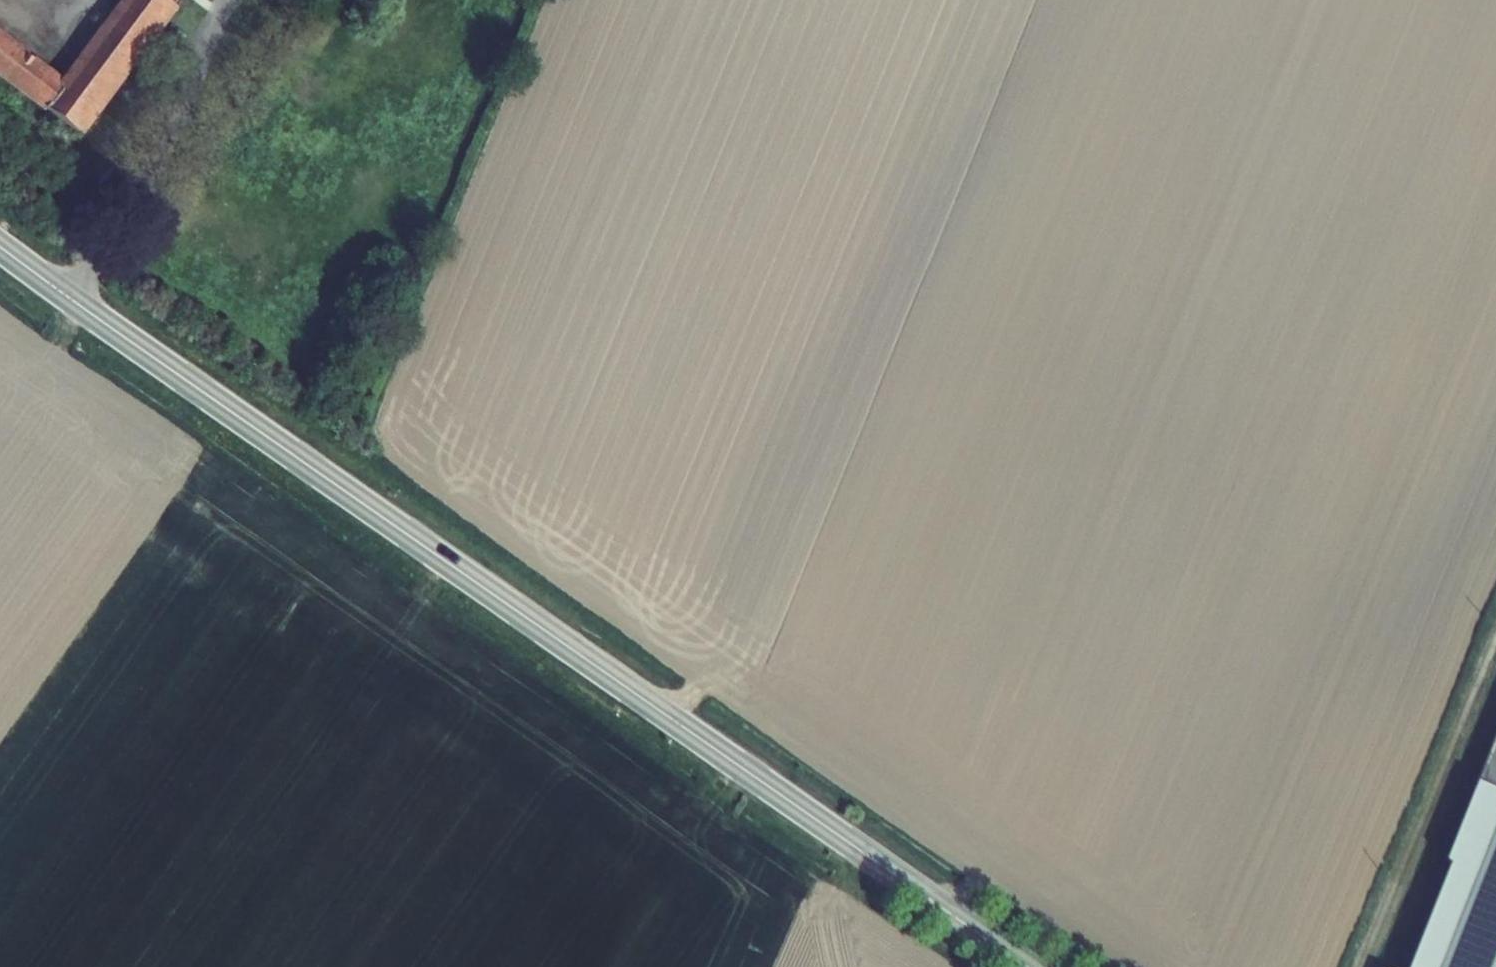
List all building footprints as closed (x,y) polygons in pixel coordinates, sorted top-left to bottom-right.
[(123,7),(155,30),(178,0),(128,0),(123,7)] [(143,46),(155,30),(123,7),(111,23),(143,46)] [(143,46),(111,23),(63,86),(0,40),(0,76),(78,134),(143,46)] [(1477,781),(1495,789),(1495,732),(1477,781)] [(1477,781),(1446,858),(1452,860),(1409,966),(1495,966),(1495,789),(1477,781)]
